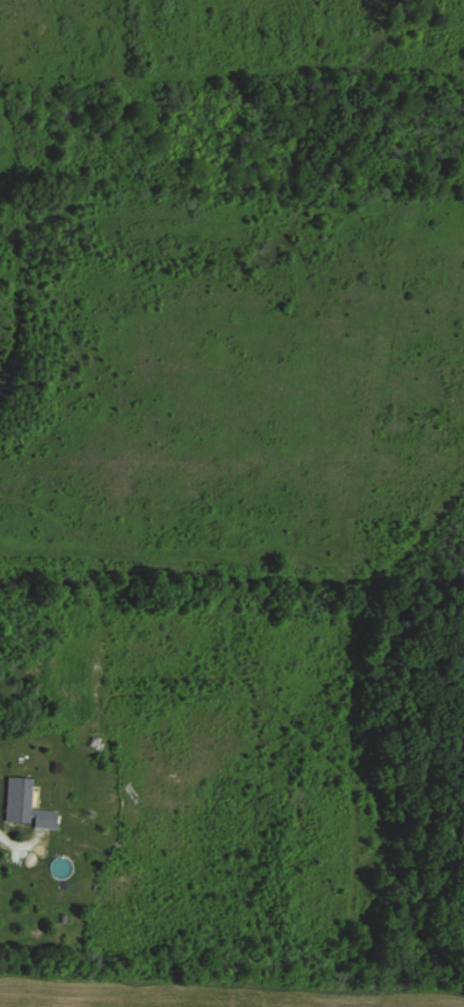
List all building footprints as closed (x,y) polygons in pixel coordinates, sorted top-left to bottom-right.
[(31,827),(55,828),(56,810),(30,809),(31,777),(11,776),(10,822),(32,822),(31,827)]
